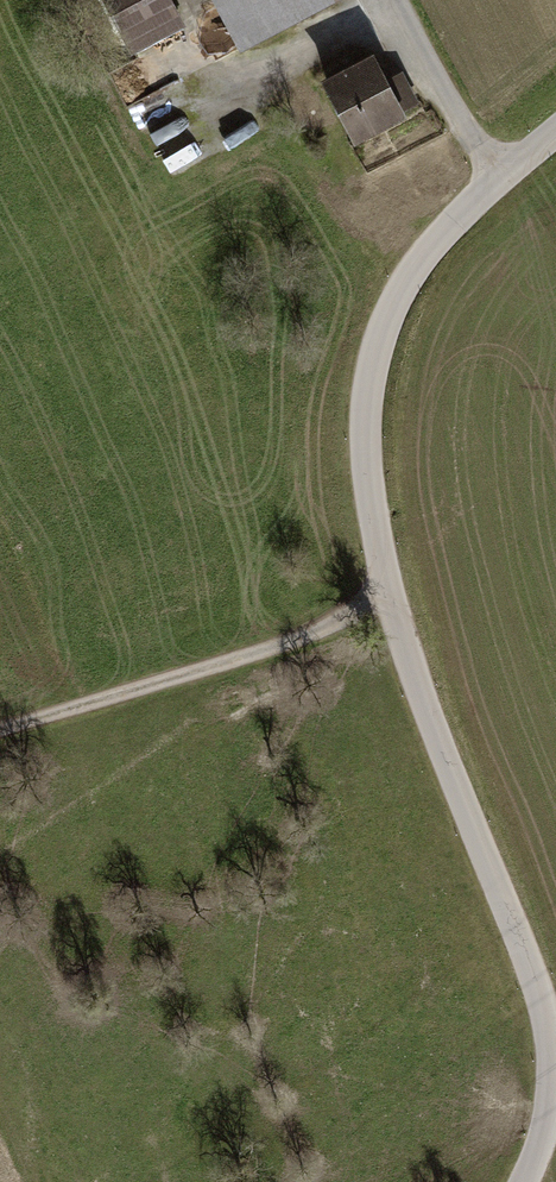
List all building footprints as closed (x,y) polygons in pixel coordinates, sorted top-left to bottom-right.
[(132,48),(181,22),(169,0),(106,0),(132,48)] [(243,45),(296,17),(290,5),(299,0),(219,0),(243,45)] [(372,59),(327,83),(356,137),(401,114),(400,112),(414,104),(402,82),(388,90),(372,59)]
